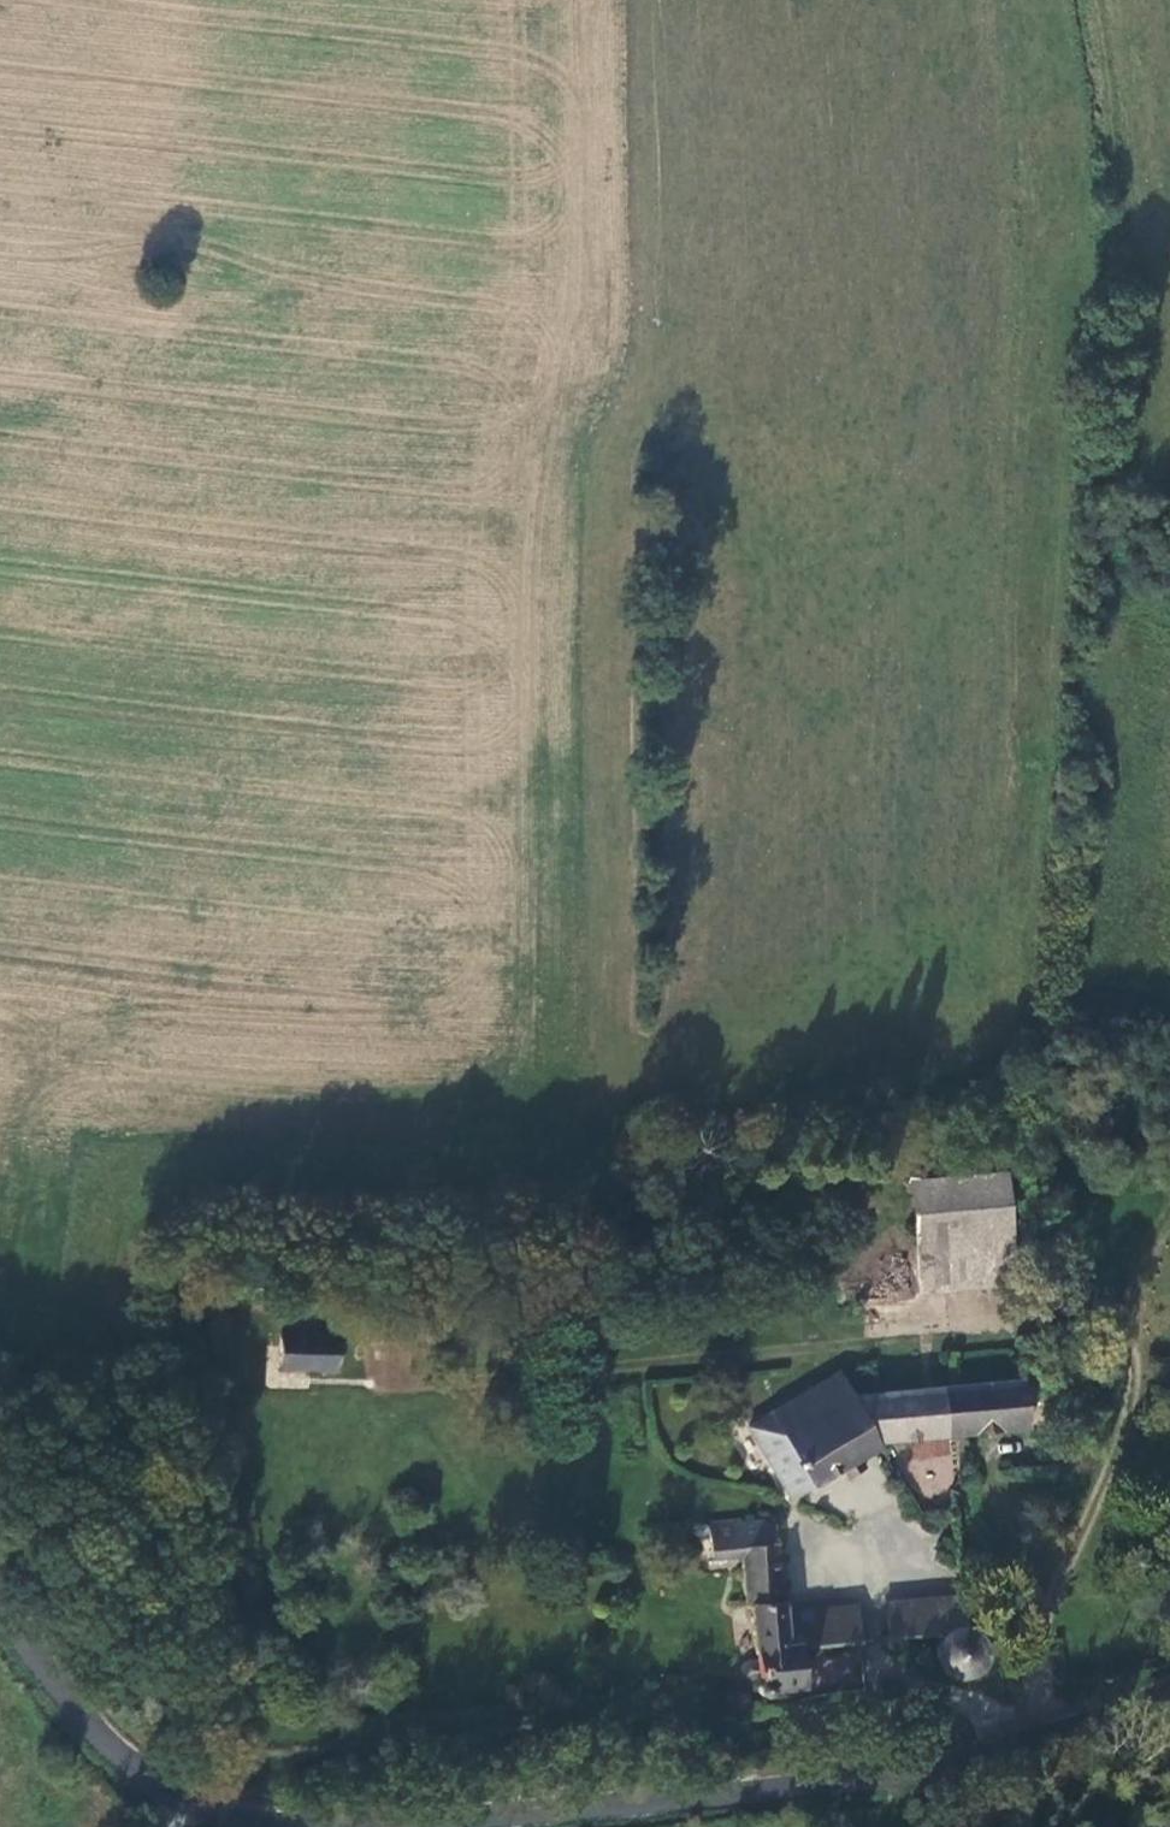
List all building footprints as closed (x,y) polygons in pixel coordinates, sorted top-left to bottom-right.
[(980,1144),(888,1153),(896,1263),(987,1257),(980,1144)] [(312,1306),(254,1299),(251,1334),(307,1340),(312,1306)] [(935,1356),(867,1361),(828,1366),(815,1345),(746,1388),(762,1415),(742,1428),(750,1445),(764,1470),(855,1419),(855,1412),(1000,1400),(998,1353),(935,1356)] [(911,1445),(912,1458),(947,1454),(945,1441),(911,1445)] [(754,1577),(745,1494),(740,1493),(709,1499),(708,1500),(711,1532),(716,1579),(722,1579),(727,1632),(720,1636),(718,1645),(721,1652),(729,1654),(731,1662),(738,1665),(774,1661),(772,1624),(757,1625),(754,1577)] [(708,1500),(709,1499),(709,1496),(678,1499),(682,1535),(711,1532),(708,1500)] [(859,1569),(862,1609),(919,1607),(924,1603),(932,1600),(939,1600),(935,1566),(859,1569)] [(772,1624),(834,1614),(831,1569),(754,1577),(757,1625),(772,1624)] [(946,1602),(939,1600),(932,1600),(924,1603),(919,1607),(914,1616),(912,1626),(915,1635),(921,1644),(930,1648),(941,1648),(945,1647),(954,1641),(959,1633),(961,1623),(958,1613),(952,1605),(946,1602)]
